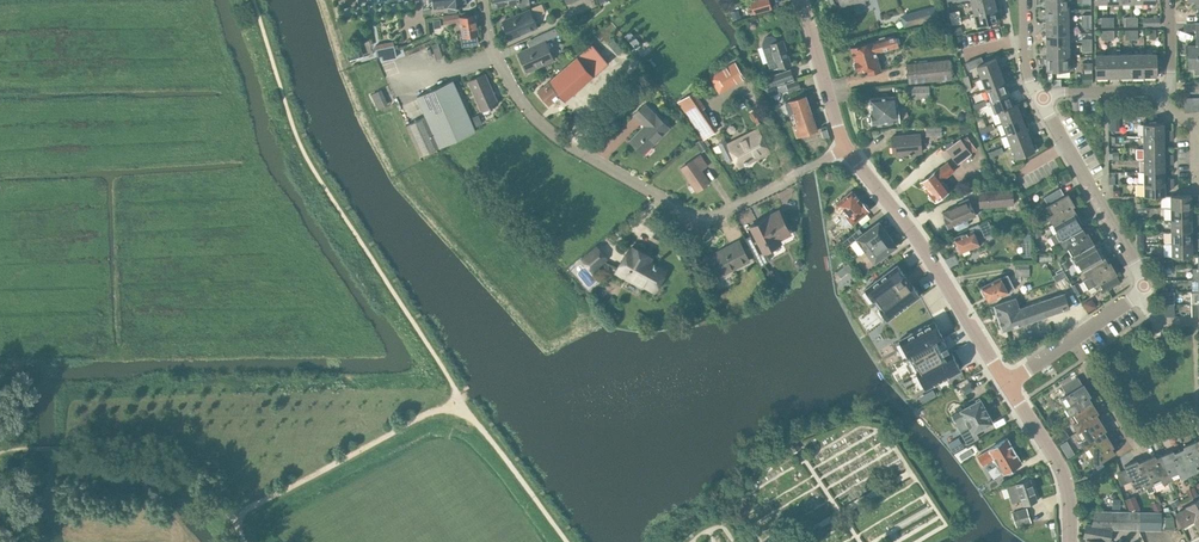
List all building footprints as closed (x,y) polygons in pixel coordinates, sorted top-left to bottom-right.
[(466,5),(466,0),(432,0),(433,7),(447,6),(448,6),(448,11),(456,11),(456,6),(466,5)] [(750,1),(753,14),(772,9),(769,0),(752,0),(750,1)] [(968,2),(969,6),(972,5),(974,13),(996,8),(994,0),(977,0),(971,1),(971,2),(968,2)] [(1046,9),(1069,9),(1071,9),(1071,6),(1069,6),(1068,0),(1046,0),(1046,9)] [(1196,5),(1198,5),(1198,14),(1198,21),(1198,22),(1198,28),(1198,30),(1198,38),(1196,38),(1197,44),(1189,44),(1189,55),(1198,55),(1198,0),(1195,0),(1196,5)] [(545,11),(541,3),(533,7),(533,9),(530,10),(530,9),(503,21),(504,23),(503,26),(505,30),(507,31),(510,39),(538,26),(532,14),(535,13),(536,15),(545,11)] [(936,5),(908,13),(912,25),(939,17),(936,5)] [(974,13),(970,14),(971,18),(975,17),(976,25),(999,20),(996,8),(974,13)] [(739,9),(731,12),(733,20),(741,17),(739,9)] [(1069,9),(1046,9),(1046,10),(1046,11),(1046,21),(1069,21),(1071,21),(1071,17),(1069,17),(1069,10),(1069,9)] [(445,24),(461,21),(459,13),(443,16),(445,24)] [(460,17),(463,36),(461,36),(463,46),(477,44),(476,35),(478,34),(475,15),(460,17)] [(960,16),(950,18),(952,25),(953,24),(962,23),(960,16)] [(1143,17),(1143,26),(1159,25),(1159,17),(1143,17)] [(1046,21),(1046,33),(1069,33),(1071,33),(1071,30),(1069,30),(1069,21),(1046,21)] [(961,26),(954,28),(955,35),(963,33),(961,26)] [(556,28),(533,38),(536,45),(519,52),(527,72),(555,59),(546,40),(559,35),(556,28)] [(1069,33),(1046,33),(1046,45),(1069,45),(1071,44),(1071,41),(1069,41),(1069,35),(1069,33)] [(770,70),(778,67),(778,68),(791,64),(783,39),(778,41),(776,37),(772,35),(768,35),(764,38),(762,42),(762,46),(770,70)] [(876,53),(898,46),(895,35),(851,48),(855,61),(854,64),(855,69),(857,70),(858,71),(867,68),(869,74),(881,70),(876,53)] [(613,39),(608,44),(618,55),(623,50),(613,39)] [(436,59),(443,57),(438,42),(432,45),(436,59)] [(394,44),(376,48),(377,56),(382,55),(383,61),(397,58),(394,44)] [(565,100),(594,76),(609,63),(592,44),(577,57),(537,91),(549,105),(557,98),(558,99),(562,96),(565,100)] [(1069,45),(1046,45),(1046,46),(1047,57),(1070,57),(1072,57),(1072,53),(1069,53),(1069,46),(1069,45)] [(356,46),(345,49),(347,56),(349,61),(360,57),(358,54),(356,46)] [(1132,54),(1133,76),(1145,76),(1144,53),(1144,50),(1140,50),(1140,54),(1132,54)] [(1144,53),(1145,76),(1157,76),(1156,53),(1156,50),(1152,50),(1152,53),(1144,53)] [(1096,55),(1096,77),(1108,77),(1108,51),(1105,51),(1105,54),(1096,55)] [(1108,51),(1108,77),(1121,77),(1120,54),(1120,51),(1116,51),(1116,54),(1108,54),(1108,51)] [(1120,54),(1121,77),(1133,76),(1132,54),(1132,51),(1128,51),(1128,54),(1120,54)] [(1189,55),(1189,56),(1189,67),(1197,66),(1197,72),(1198,72),(1198,55),(1189,55)] [(981,77),(1000,70),(1003,69),(1001,64),(998,65),(995,58),(984,63),(981,57),(966,63),(968,69),(977,66),(981,77)] [(1070,57),(1047,57),(1047,58),(1047,70),(1056,70),(1069,70),(1070,70),(1073,70),(1073,65),(1070,65),(1070,59),(1070,58),(1070,57)] [(909,83),(952,78),(949,59),(907,64),(909,83)] [(735,61),(709,76),(719,93),(745,78),(735,61)] [(1092,62),(1083,63),(1083,69),(1084,69),(1084,73),(1092,73),(1092,69),(1092,62)] [(768,77),(771,86),(794,79),(791,69),(768,77)] [(981,77),(986,89),(1004,82),(1007,81),(1005,76),(1002,77),(1000,70),(981,77)] [(1084,73),(1080,73),(1080,85),(1093,84),(1093,73),(1092,73),(1084,73)] [(482,111),(499,104),(485,74),(469,81),(482,111)] [(420,155),(440,146),(476,130),(453,80),(417,96),(426,116),(406,125),(420,155)] [(801,87),(798,80),(786,84),(786,83),(777,86),(779,93),(788,90),(788,92),(801,87)] [(986,89),(990,101),(1009,93),(1012,92),(1010,87),(1007,88),(1004,82),(986,89)] [(776,85),(765,88),(769,96),(779,93),(777,86),(776,85)] [(905,86),(906,98),(930,98),(929,85),(905,86)] [(628,86),(620,94),(626,100),(634,93),(628,86)] [(378,91),(371,94),(378,109),(385,106),(378,91)] [(998,111),(1016,104),(1014,99),(1011,100),(1009,93),(990,101),(995,112),(998,111)] [(786,102),(791,119),(811,112),(805,95),(786,102)] [(679,103),(704,139),(715,132),(690,96),(679,103)] [(873,124),(899,121),(896,96),(870,98),(872,115),(869,116),(870,121),(872,122),(873,124)] [(980,102),(982,107),(989,104),(987,99),(980,102)] [(644,154),(670,129),(645,104),(635,115),(646,126),(631,141),(644,154)] [(1002,123),(1021,116),(1024,115),(1022,109),(1019,110),(1016,104),(998,111),(1002,123)] [(797,135),(805,133),(817,129),(811,112),(791,119),(797,135)] [(957,116),(957,117),(957,118),(957,119),(958,119),(958,120),(959,120),(960,120),(960,121),(961,121),(962,121),(963,120),(964,120),(964,119),(965,119),(965,118),(965,117),(966,116),(965,116),(965,115),(965,114),(964,113),(963,112),(962,112),(961,112),(960,112),(959,112),(959,113),(958,113),(957,114),(957,115),(957,116)] [(1002,123),(1007,134),(1025,127),(1029,126),(1027,120),(1023,122),(1021,116),(1002,123)] [(1143,123),(1143,135),(1164,135),(1164,123),(1143,123)] [(969,124),(960,125),(962,133),(971,131),(969,124)] [(926,136),(942,135),(942,126),(925,127),(926,136)] [(1011,146),(1030,139),(1033,137),(1031,132),(1028,133),(1025,127),(1007,134),(1011,146)] [(827,128),(821,131),(823,138),(829,136),(827,128)] [(739,166),(740,165),(767,151),(757,131),(727,146),(725,141),(723,140),(720,140),(718,142),(718,144),(726,160),(728,162),(731,161),(733,159),(733,157),(734,156),(739,166)] [(893,155),(921,153),(920,134),(891,137),(893,155)] [(1143,135),(1143,148),(1164,147),(1164,135),(1143,135)] [(702,152),(708,147),(702,138),(696,143),(702,152)] [(961,138),(947,149),(958,163),(971,152),(961,139),(961,138)] [(1032,145),(1030,139),(1011,146),(1016,158),(1038,149),(1035,143),(1032,145)] [(1137,148),(1136,149),(1136,158),(1137,159),(1143,158),(1143,159),(1164,159),(1164,147),(1143,148),(1137,148)] [(678,167),(672,177),(686,186),(689,184),(694,191),(709,181),(710,184),(719,178),(713,169),(716,167),(710,158),(687,173),(678,167)] [(1143,159),(1143,171),(1165,170),(1164,159),(1143,159)] [(920,182),(928,192),(928,195),(931,199),(933,199),(935,201),(950,190),(942,180),(954,171),(948,162),(936,171),(935,171),(920,182)] [(1143,171),(1144,183),(1165,183),(1165,170),(1143,171)] [(1066,172),(1058,177),(1062,185),(1070,180),(1066,172)] [(1138,195),(1164,195),(1165,195),(1165,183),(1144,183),(1137,183),(1138,195)] [(1048,215),(1053,224),(1075,211),(1072,206),(1074,205),(1068,193),(1064,196),(1060,188),(1044,197),(1048,204),(1046,205),(1046,207),(1047,207),(1051,214),(1048,215)] [(981,207),(1014,205),(1013,189),(979,192),(981,207)] [(869,211),(869,210),(869,206),(866,202),(861,202),(852,191),(836,204),(847,216),(844,219),(844,222),(846,226),(850,226),(853,224),(869,211)] [(1164,195),(1164,207),(1192,207),(1192,195),(1171,195),(1165,195),(1164,195)] [(949,227),(954,225),(955,228),(958,229),(968,225),(969,222),(968,219),(975,215),(969,200),(943,212),(945,217),(944,219),(947,226),(949,226),(949,227)] [(1171,207),(1172,220),(1192,219),(1192,207),(1164,207),(1164,208),(1171,207)] [(748,237),(745,238),(761,267),(770,259),(765,251),(782,242),(781,239),(791,234),(787,228),(779,211),(750,226),(754,233),(748,237)] [(1058,231),(1055,233),(1050,235),(1055,244),(1060,241),(1082,228),(1080,223),(1081,222),(1075,211),(1053,224),(1054,224),(1058,231)] [(1172,220),(1172,232),(1192,231),(1192,219),(1172,220)] [(971,231),(955,237),(957,244),(956,246),(958,250),(960,250),(961,252),(962,252),(964,255),(970,252),(969,249),(980,244),(975,232),(981,230),(984,237),(994,233),(991,227),(990,224),(988,220),(979,224),(978,224),(969,227),(970,229),(971,231)] [(849,236),(842,242),(843,243),(846,248),(852,243),(860,254),(866,250),(887,234),(879,223),(864,235),(858,228),(849,236)] [(1040,228),(1032,227),(1034,238),(1043,233),(1040,228)] [(1071,255),(1072,256),(1094,243),(1088,232),(1085,233),(1082,228),(1060,241),(1065,249),(1068,248),(1072,255),(1071,255)] [(1172,232),(1165,233),(1165,242),(1172,242),(1172,243),(1193,243),(1192,231),(1172,232)] [(866,250),(867,251),(875,262),(896,246),(887,234),(866,250)] [(717,278),(750,261),(739,241),(723,249),(724,251),(707,259),(717,278)] [(1079,263),(1083,271),(1105,258),(1099,247),(1097,248),(1094,243),(1072,256),(1073,257),(1076,264),(1079,263)] [(1172,244),(1164,244),(1164,256),(1172,255),(1172,256),(1175,256),(1193,256),(1193,244),(1193,243),(1172,243),(1172,244)] [(592,269),(606,258),(597,247),(583,258),(592,269)] [(655,290),(666,271),(649,261),(652,257),(633,247),(632,249),(630,248),(617,271),(626,276),(627,274),(655,290)] [(1083,271),(1087,278),(1083,280),(1088,289),(1094,286),(1095,286),(1100,283),(1104,290),(1119,281),(1115,274),(1116,273),(1110,262),(1108,263),(1105,258),(1083,271)] [(794,263),(794,264),(794,265),(795,265),(795,266),(796,267),(797,267),(798,267),(799,267),(800,267),(801,266),(802,266),(802,265),(802,264),(802,263),(802,262),(802,261),(801,261),(801,260),(800,260),(800,259),(799,259),(798,259),(797,259),(796,259),(796,260),(795,260),(795,261),(794,261),(794,262),(794,263)] [(1066,260),(1061,263),(1065,270),(1070,267),(1066,260)] [(1029,276),(1029,262),(1023,262),(1018,263),(1015,263),(1015,268),(1015,276),(1029,276)] [(848,263),(841,269),(845,274),(852,268),(848,263)] [(921,294),(897,263),(864,287),(888,319),(921,294)] [(772,269),(764,273),(769,282),(777,278),(772,269)] [(989,302),(1015,289),(1008,275),(1001,278),(1000,277),(982,287),(983,288),(981,289),(984,296),(986,295),(989,302)] [(1191,291),(1191,303),(1198,303),(1198,291),(1191,291)] [(1002,331),(1063,310),(1070,308),(1065,293),(1019,308),(1016,298),(994,305),(1002,331)] [(1092,298),(1083,303),(1088,311),(1097,307),(1092,298)] [(956,369),(930,318),(896,338),(921,387),(956,369)] [(1067,394),(1062,397),(1062,398),(1067,405),(1067,406),(1066,407),(1070,415),(1073,413),(1076,411),(1089,403),(1092,401),(1089,396),(1091,395),(1084,384),(1083,384),(1082,383),(1078,376),(1078,377),(1073,380),(1064,385),(1063,386),(1067,393),(1067,394)] [(971,382),(969,383),(960,388),(964,394),(974,389),(971,382)] [(932,389),(926,393),(929,399),(936,395),(932,389)] [(952,415),(956,423),(962,419),(962,418),(963,418),(972,433),(993,422),(992,420),(992,417),(990,415),(988,414),(980,399),(960,410),(960,411),(952,415)] [(1073,413),(1070,415),(1075,423),(1073,424),(1078,432),(1090,424),(1099,418),(1096,413),(1099,412),(1092,401),(1089,403),(1076,411),(1073,413)] [(1090,424),(1078,432),(1083,439),(1081,441),(1086,448),(1089,447),(1107,435),(1104,430),(1106,429),(1100,418),(1099,418),(1090,424)] [(1058,434),(1057,435),(1062,441),(1063,441),(1069,437),(1065,430),(1058,434)] [(1089,447),(1086,448),(1090,455),(1091,456),(1089,458),(1090,460),(1094,465),(1115,452),(1112,447),(1114,446),(1107,435),(1089,447)] [(790,447),(791,448),(794,453),(801,448),(794,438),(787,443),(790,447)] [(1003,472),(1021,461),(1008,438),(989,449),(989,450),(978,456),(983,465),(987,462),(988,465),(991,463),(993,466),(997,463),(1003,472)] [(953,439),(948,442),(953,451),(958,448),(953,439)] [(1179,450),(1189,474),(1198,470),(1197,468),(1198,467),(1198,452),(1194,441),(1184,446),(1184,448),(1179,450)] [(1071,446),(1063,451),(1067,457),(1068,456),(1075,453),(1071,446)] [(1161,455),(1171,479),(1172,479),(1172,478),(1180,475),(1181,477),(1189,474),(1179,450),(1174,452),(1173,450),(1161,455)] [(1144,460),(1154,484),(1154,483),(1161,480),(1162,482),(1171,479),(1161,455),(1156,457),(1155,455),(1144,460)] [(1126,468),(1130,478),(1132,481),(1135,489),(1136,488),(1143,485),(1144,487),(1154,484),(1144,460),(1138,462),(1137,460),(1125,465),(1126,468)] [(1126,468),(1116,472),(1121,485),(1132,481),(1130,478),(1126,468)] [(1014,483),(1006,486),(1012,503),(1021,500),(1023,505),(1037,500),(1029,478),(1027,474),(1027,473),(1012,479),(1013,480),(1014,483)] [(990,490),(1005,481),(1001,475),(986,484),(990,490)] [(1135,495),(1124,499),(1130,511),(1132,510),(1139,507),(1140,507),(1135,495)] [(1113,498),(1112,508),(1120,509),(1120,499),(1113,498)] [(1178,498),(1170,502),(1173,507),(1180,503),(1178,498)] [(1190,504),(1190,505),(1176,513),(1183,526),(1197,518),(1198,522),(1198,499),(1190,504)] [(1159,503),(1152,506),(1154,512),(1157,512),(1162,510),(1159,503)] [(1027,508),(1012,512),(1016,526),(1031,522),(1027,508)] [(1108,541),(1110,541),(1112,529),(1160,530),(1161,512),(1157,512),(1154,512),(1140,512),(1133,512),(1094,511),(1092,525),(1086,524),(1084,538),(1086,538),(1085,541),(1106,541),(1108,541)]
